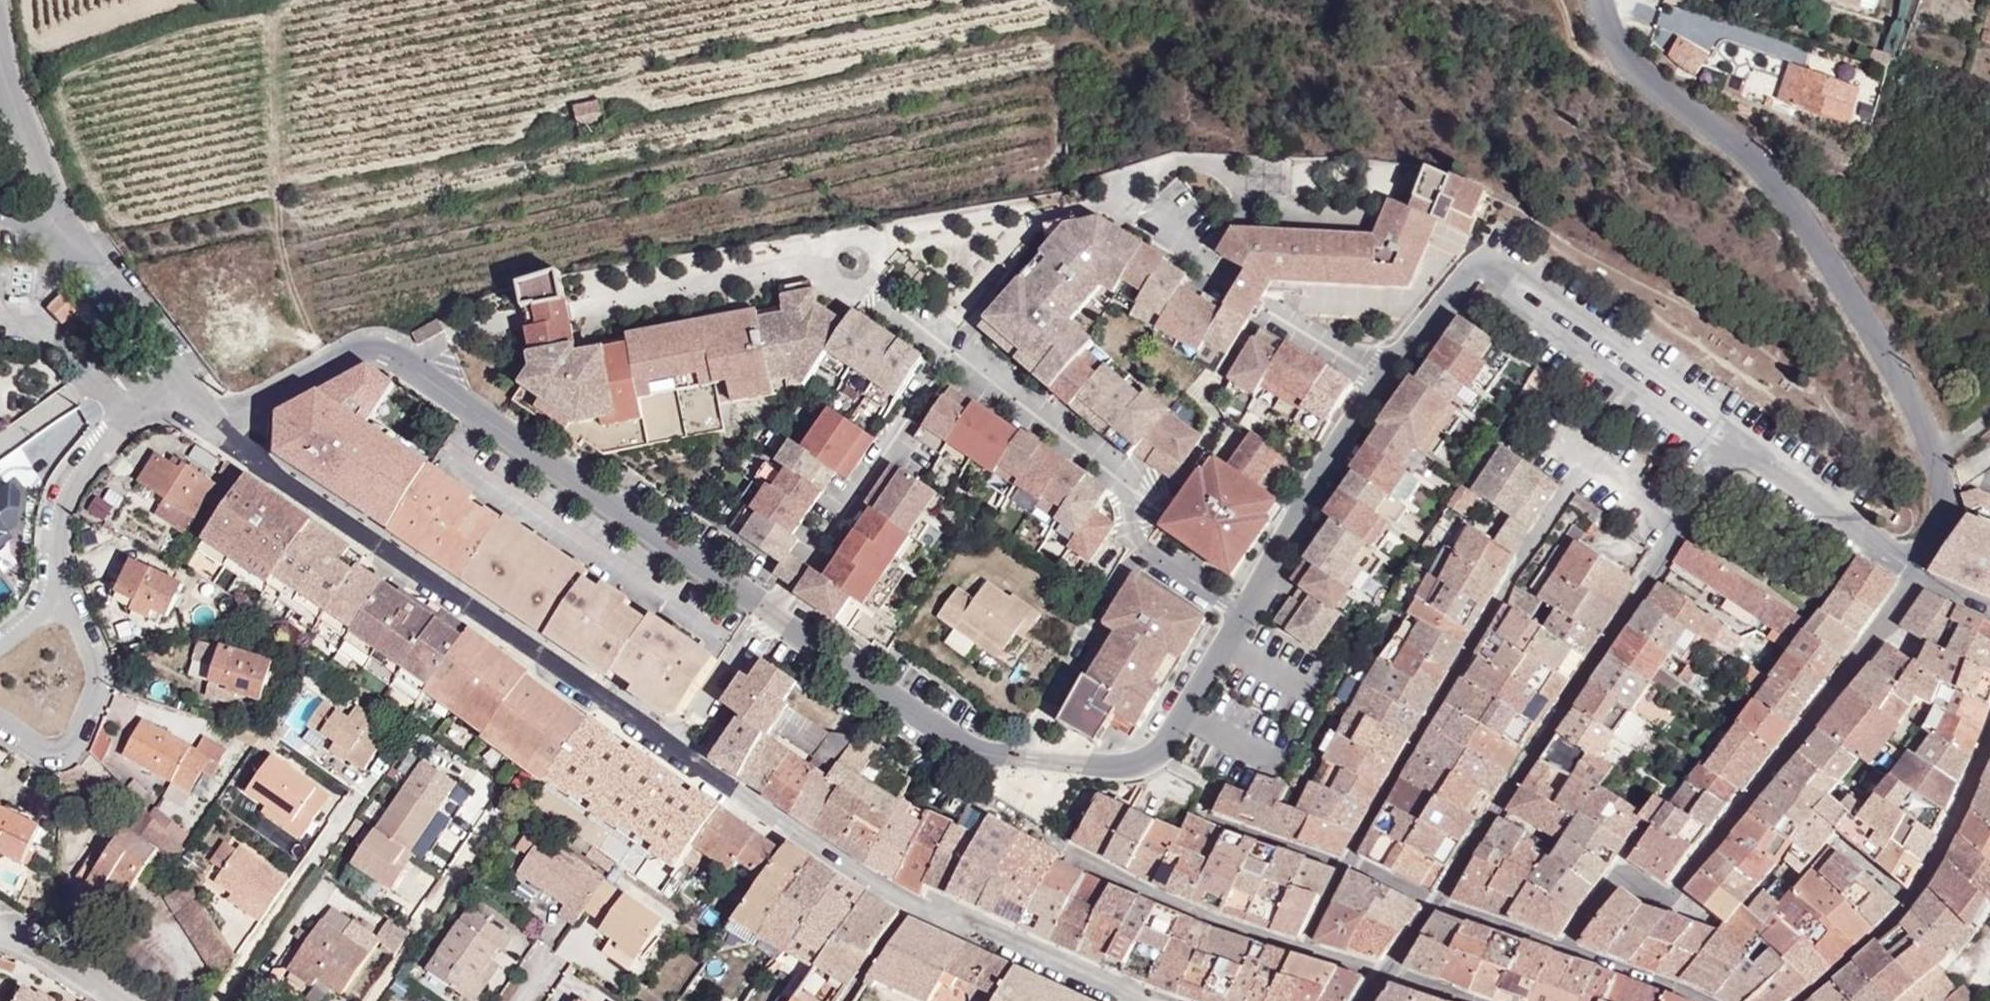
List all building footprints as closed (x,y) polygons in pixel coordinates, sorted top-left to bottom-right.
[(1804,6),(1839,19),(1845,0),(1806,0),(1804,6)] [(1860,0),(1845,0),(1839,19),(1853,24),(1860,0)] [(1680,78),(1693,57),(1664,39),(1654,58),(1667,71),(1680,78)] [(1844,91),(1777,67),(1764,103),(1831,127),(1844,91)] [(600,98),(573,100),(574,121),(601,119),(600,98)] [(1436,223),(1467,239),(1490,193),(1447,172),(1430,169),(1414,200),(1418,201),(1412,211),(1425,218),(1436,223)] [(1396,230),(1424,245),(1436,223),(1425,218),(1412,211),(1391,199),(1380,222),(1396,230)] [(1018,283),(1003,300),(1013,309),(987,338),(1050,391),(1084,349),(1089,341),(1085,337),(1109,298),(1135,256),(1116,244),(1123,233),(1113,227),(1112,228),(1114,229),(1108,239),(1097,232),(1103,223),(1105,223),(1097,218),(1075,225),(1067,227),(1049,248),(1016,282),(1018,283)] [(1049,248),(1067,227),(1075,225),(1073,218),(1042,228),(1049,248)] [(1243,271),(1237,281),(1260,295),(1269,280),(1286,281),(1406,287),(1405,281),(1424,245),(1396,230),(1380,222),(1373,235),(1231,230),(1217,254),(1243,271)] [(1112,228),(1113,227),(1109,225),(1105,223),(1103,223),(1097,232),(1108,239),(1114,229),(1112,228)] [(1135,256),(1141,245),(1123,233),(1116,244),(1135,256)] [(1144,246),(1141,245),(1135,256),(1109,298),(1130,311),(1160,262),(1161,262),(1163,258),(1156,254),(1151,257),(1141,251),(1144,246)] [(1141,251),(1151,257),(1156,254),(1144,246),(1141,251)] [(1182,282),(1185,277),(1177,272),(1172,276),(1157,267),(1161,262),(1160,262),(1130,311),(1127,315),(1152,330),(1182,282)] [(1161,262),(1157,267),(1172,276),(1177,272),(1161,262)] [(527,310),(566,302),(561,273),(556,273),(518,285),(523,311),(527,310)] [(1245,320),(1260,295),(1237,281),(1222,306),(1223,307),(1245,320)] [(1191,294),(1180,287),(1183,282),(1182,282),(1152,330),(1149,335),(1170,348),(1203,294),(1197,291),(1191,294)] [(1183,282),(1180,287),(1191,294),(1197,291),(1183,282)] [(786,315),(787,323),(760,328),(759,320),(742,322),(742,324),(744,324),(747,338),(734,341),(731,326),(733,326),(733,324),(730,325),(731,329),(705,334),(704,331),(705,330),(705,329),(574,351),(570,324),(546,328),(531,330),(528,331),(534,356),(531,357),(534,370),(513,400),(577,443),(580,438),(603,454),(725,431),(724,426),(720,405),(733,402),(801,388),(825,353),(830,357),(846,334),(816,315),(812,290),(793,293),(796,313),(786,315)] [(782,295),(786,315),(796,313),(793,293),(782,295)] [(1209,305),(1210,299),(1203,294),(1170,348),(1191,360),(1220,312),(1209,305)] [(58,325),(74,312),(59,295),(43,308),(58,325)] [(1223,307),(1222,306),(1210,299),(1209,305),(1220,312),(1223,307)] [(981,333),(987,338),(1013,309),(1003,300),(976,328),(981,333)] [(566,302),(527,310),(527,312),(538,310),(538,309),(565,305),(566,307),(567,307),(566,302)] [(527,312),(531,330),(546,328),(570,324),(567,307),(566,307),(565,305),(538,309),(538,310),(527,312)] [(1232,312),(1223,307),(1191,360),(1212,373),(1229,345),(1239,329),(1242,325),(1230,318),(1232,312)] [(1245,320),(1232,312),(1230,318),(1242,325),(1245,320)] [(787,323),(786,315),(759,320),(760,328),(787,323)] [(1485,364),(1502,343),(1472,320),(1465,315),(1458,325),(1461,331),(1453,342),(1485,364)] [(439,321),(413,335),(419,345),(444,331),(439,321)] [(737,323),(733,324),(733,326),(731,326),(734,341),(747,338),(744,324),(742,324),(742,322),(737,323)] [(854,322),(851,327),(865,337),(870,333),(854,322)] [(1448,339),(1453,342),(1461,331),(1458,325),(1448,339)] [(843,389),(878,338),(870,333),(865,337),(851,327),(846,334),(830,357),(819,373),(843,389)] [(1267,339),(1268,333),(1261,328),(1254,339),(1245,354),(1228,381),(1252,397),(1282,348),(1267,339)] [(1254,339),(1239,329),(1229,345),(1245,354),(1254,339)] [(1268,333),(1267,339),(1282,348),(1285,343),(1268,333)] [(843,389),(866,404),(897,358),(883,348),(885,342),(878,338),(843,389)] [(1453,342),(1448,339),(1436,354),(1443,356),(1453,342)] [(900,353),(885,342),(883,348),(897,358),(900,353)] [(1468,387),(1485,364),(1453,342),(1443,356),(1436,354),(1431,361),(1436,365),(1468,387)] [(1292,347),(1285,343),(1252,397),(1273,410),(1303,360),(1291,353),(1292,347)] [(1306,356),(1292,347),(1291,353),(1303,360),(1306,356)] [(1129,409),(1140,396),(1084,349),(1073,362),(1092,378),(1110,393),(1129,409)] [(911,368),(916,364),(900,353),(897,358),(911,368)] [(1314,368),(1320,364),(1306,356),(1303,360),(1314,368)] [(889,420),(921,373),(925,369),(916,364),(911,368),(897,358),(866,404),(889,420)] [(1326,368),(1320,364),(1314,368),(1303,360),(1273,410),(1293,423),(1326,368)] [(1431,361),(1422,374),(1428,375),(1436,365),(1431,361)] [(1072,402),(1092,378),(1073,362),(1050,391),(1056,396),(1061,393),(1072,402)] [(1422,374),(1417,381),(1454,407),(1468,387),(1436,365),(1428,375),(1422,374)] [(351,503),(392,531),(431,464),(364,422),(392,384),(368,366),(280,415),(280,447),(328,480),(333,473),(360,491),(351,503)] [(1333,379),(1334,372),(1327,367),(1326,368),(1293,423),(1317,438),(1348,387),(1333,379)] [(1348,387),(1351,382),(1334,372),(1333,379),(1348,387)] [(1417,381),(1411,377),(1406,384),(1409,390),(1399,403),(1445,435),(1462,412),(1454,407),(1417,381)] [(1072,402),(1068,407),(1073,411),(1079,409),(1089,417),(1085,422),(1086,422),(1110,393),(1092,378),(1072,402)] [(1409,390),(1406,384),(1394,400),(1399,403),(1409,390)] [(959,400),(961,394),(954,389),(921,436),(944,453),(950,445),(978,406),(977,405),(973,410),(959,400)] [(1167,410),(1145,390),(1134,403),(1156,423),(1164,413),(1167,410)] [(1061,393),(1056,396),(1068,407),(1072,402),(1061,393)] [(1110,393),(1086,422),(1092,428),(1098,425),(1108,433),(1129,409),(1110,393)] [(977,405),(961,394),(959,400),(973,410),(977,405)] [(1394,400),(1383,415),(1389,416),(1399,403),(1394,400)] [(720,405),(724,426),(731,425),(733,402),(720,405)] [(1119,451),(1126,457),(1130,452),(1134,448),(1156,423),(1134,403),(1108,433),(1122,445),(1119,451)] [(1445,435),(1399,403),(1389,416),(1383,415),(1377,422),(1380,424),(1380,423),(1385,427),(1417,449),(1430,458),(1445,435)] [(984,410),(978,406),(950,445),(974,459),(1000,422),(999,421),(995,426),(982,416),(984,410)] [(1073,411),(1085,422),(1089,417),(1079,409),(1073,411)] [(999,421),(984,410),(982,416),(995,426),(999,421)] [(1155,469),(1168,478),(1196,436),(1164,413),(1156,423),(1134,448),(1159,464),(1155,469)] [(862,457),(869,445),(825,415),(814,432),(819,435),(817,439),(860,469),(864,464),(862,457)] [(1000,422),(974,459),(996,473),(1018,442),(1005,432),(1007,426),(1000,422)] [(1377,437),(1385,427),(1380,423),(1380,424),(1371,436),(1377,437)] [(1098,425),(1092,428),(1104,438),(1108,433),(1098,425)] [(1022,437),(1007,426),(1005,432),(1018,442),(1020,439),(1022,437)] [(1417,449),(1385,427),(1377,437),(1371,436),(1365,443),(1370,447),(1402,469),(1417,449)] [(1104,438),(1119,451),(1122,445),(1108,433),(1104,438)] [(1227,469),(1263,494),(1271,481),(1274,483),(1276,485),(1281,478),(1276,475),(1280,470),(1284,474),(1293,461),(1252,433),(1227,469)] [(1032,447),(1038,444),(1023,434),(1022,437),(1020,439),(1032,447)] [(835,481),(842,486),(849,475),(856,475),(860,469),(817,439),(814,444),(807,440),(797,455),(835,480),(835,481)] [(1032,447),(1020,439),(1018,442),(996,473),(1016,486),(1043,448),(1038,444),(1032,447)] [(1365,443),(1353,459),(1360,461),(1370,447),(1365,443)] [(862,457),(864,464),(874,449),(869,445),(862,457)] [(333,473),(328,480),(280,447),(280,455),(351,503),(360,491),(333,473)] [(797,455),(784,447),(774,464),(781,469),(778,472),(822,501),(825,496),(822,490),(830,479),(835,481),(835,480),(797,455)] [(1353,459),(1348,467),(1351,469),(1351,468),(1356,472),(1392,496),(1409,474),(1402,469),(1370,447),(1360,461),(1353,459)] [(213,475),(221,463),(198,448),(190,460),(213,475)] [(1051,454),(1043,448),(1016,486),(1041,502),(1063,470),(1049,460),(1051,454)] [(1134,448),(1130,452),(1155,469),(1159,464),(1134,448)] [(1501,448),(1476,493),(1479,495),(1509,515),(1492,540),(1517,553),(1562,484),(1501,448)] [(1067,465),(1051,454),(1049,460),(1063,470),(1067,465)] [(1182,500),(1161,530),(1232,577),(1281,505),(1266,495),(1266,496),(1263,494),(1227,469),(1204,454),(1188,478),(1194,482),(1182,500)] [(186,535),(218,487),(209,480),(210,477),(202,471),(200,474),(175,458),(172,463),(159,455),(141,482),(166,500),(156,515),(186,535)] [(895,462),(884,477),(891,479),(900,466),(895,462)] [(239,488),(247,476),(227,463),(223,470),(228,473),(225,478),(239,488)] [(392,531),(464,580),(502,522),(473,503),(475,496),(431,464),(392,531)] [(1075,478),(1082,474),(1067,464),(1067,465),(1063,470),(1075,478)] [(884,477),(880,483),(915,508),(929,488),(903,470),(904,468),(900,466),(891,479),(884,477)] [(1356,472),(1351,468),(1351,469),(1341,481),(1348,482),(1356,472)] [(1057,522),(1087,478),(1082,474),(1075,478),(1063,470),(1041,502),(1047,506),(1043,512),(1057,522)] [(1281,478),(1284,474),(1280,470),(1276,475),(1281,478)] [(778,472),(775,477),(767,472),(756,487),(764,492),(804,519),(811,507),(817,508),(822,501),(778,472)] [(1348,482),(1341,481),(1337,487),(1378,516),(1392,496),(1356,472),(1348,482)] [(846,489),(856,475),(849,475),(842,486),(846,489)] [(311,528),(312,528),(315,523),(248,477),(244,483),(311,528)] [(1095,513),(1108,494),(1106,492),(1102,498),(1091,490),(1093,482),(1087,478),(1057,522),(1076,535),(1091,514),(1093,515),(1095,513)] [(1188,478),(1176,496),(1179,497),(1182,500),(1194,482),(1188,478)] [(822,490),(825,496),(835,481),(830,479),(822,490)] [(1266,495),(1274,483),(1271,481),(1263,494),(1266,496),(1266,495)] [(1102,498),(1106,492),(1093,482),(1091,490),(1102,498)] [(1465,515),(1479,495),(1460,482),(1452,494),(1454,496),(1448,504),(1465,515)] [(207,539),(273,585),(279,576),(289,562),(304,539),(308,533),(311,528),(244,483),(207,539)] [(915,508),(880,483),(876,489),(880,495),(871,508),(873,510),(874,509),(879,512),(901,528),(915,508)] [(8,485),(0,490),(0,498),(10,512),(21,503),(8,485)] [(1335,500),(1324,514),(1331,519),(1367,543),(1373,547),(1391,525),(1337,487),(1331,495),(1335,500)] [(915,508),(924,514),(938,494),(929,488),(915,508)] [(880,495),(876,489),(865,504),(871,508),(880,495)] [(102,520),(115,502),(97,490),(85,508),(102,520)] [(764,492),(760,497),(754,492),(740,512),(747,516),(788,542),(797,528),(803,530),(808,522),(804,519),(764,492)] [(1319,510),(1324,514),(1335,500),(1331,495),(1319,510)] [(10,512),(0,498),(0,520),(10,512)] [(1892,532),(1916,520),(1905,500),(1882,511),(1892,532)] [(808,522),(817,508),(811,507),(804,519),(808,522)] [(910,534),(924,514),(915,508),(901,528),(910,534)] [(873,510),(863,524),(869,526),(879,512),(874,509),(873,510)] [(1968,511),(1930,574),(1989,600),(1989,521),(1968,511)] [(898,561),(914,537),(910,534),(901,528),(879,512),(869,526),(863,524),(858,532),(898,561)] [(1089,562),(1115,526),(1095,513),(1093,515),(1091,514),(1076,535),(1082,540),(1074,551),(1089,562)] [(550,635),(594,573),(507,515),(502,522),(464,580),(550,635)] [(738,545),(783,574),(790,564),(785,560),(794,546),(793,545),(788,542),(747,516),(735,534),(742,539),(738,545)] [(1331,519),(1326,527),(1330,531),(1323,543),(1354,564),(1367,543),(1331,519)] [(315,523),(312,528),(349,553),(346,557),(361,567),(367,558),(323,527),(315,523)] [(1326,527),(1318,539),(1323,543),(1330,531),(1326,527)] [(312,528),(311,528),(308,533),(304,539),(289,562),(279,576),(273,585),(267,594),(265,597),(278,607),(281,602),(286,595),(310,613),(306,619),(302,624),(341,651),(346,645),(350,638),(386,585),(361,567),(346,557),(349,553),(312,528)] [(793,545),(803,530),(797,528),(788,542),(793,545)] [(1492,540),(1471,529),(1460,551),(1445,543),(1430,570),(1433,572),(1445,579),(1489,604),(1517,553),(1492,540)] [(847,558),(882,583),(898,561),(858,532),(853,538),(857,544),(847,558)] [(11,542),(6,535),(0,539),(0,550),(11,542)] [(1602,631),(1620,608),(1587,586),(1607,555),(1576,535),(1536,583),(1552,594),(1549,598),(1561,605),(1602,631)] [(857,544),(853,538),(842,554),(847,558),(857,544)] [(207,539),(200,549),(267,594),(273,585),(207,539)] [(1316,553),(1323,543),(1318,539),(1309,552),(1316,553)] [(1808,633),(1812,623),(1690,540),(1677,560),(1741,606),(1736,614),(1748,623),(1752,615),(1797,647),(1808,633)] [(1363,571),(1323,543),(1316,553),(1309,552),(1305,559),(1350,591),(1363,571)] [(785,560),(790,564),(799,550),(794,546),(785,560)] [(842,554),(831,570),(838,572),(847,558),(842,554)] [(808,576),(814,568),(795,555),(783,574),(781,578),(797,589),(799,590),(808,576)] [(1640,578),(1607,555),(1587,586),(1620,608),(1640,578)] [(867,606),(882,583),(847,558),(838,572),(831,570),(826,577),(853,596),(867,606)] [(1303,588),(1337,611),(1350,591),(1305,559),(1301,566),(1304,571),(1296,584),(1300,586),(1303,588)] [(1877,609),(1897,580),(1863,561),(1840,591),(1872,607),(1877,609)] [(169,620),(184,585),(134,563),(119,597),(137,604),(133,614),(152,622),(155,614),(169,620)] [(1296,584),(1304,571),(1301,566),(1291,580),(1296,584)] [(836,619),(853,596),(826,577),(814,568),(808,576),(812,581),(803,595),(797,591),(799,590),(797,589),(794,593),(801,598),(802,596),(836,619)] [(1432,603),(1445,579),(1433,572),(1412,613),(1425,620),(1418,632),(1430,638),(1437,627),(1465,643),(1474,629),(1432,603)] [(611,677),(650,623),(594,573),(550,635),(579,655),(582,650),(593,657),(590,662),(611,677)] [(1066,712),(1058,724),(1073,731),(1085,710),(1109,725),(1117,714),(1139,728),(1205,618),(1135,575),(1077,671),(1056,706),(1066,712)] [(1474,629),(1489,604),(1445,579),(1432,603),(1474,629)] [(960,621),(1003,649),(1014,633),(1019,626),(1027,631),(1040,613),(1010,593),(1008,597),(985,581),(973,597),(956,585),(934,615),(954,628),(960,621)] [(1513,604),(1534,617),(1549,598),(1552,594),(1521,582),(1513,604)] [(1716,644),(1727,626),(1662,582),(1649,601),(1678,622),(1716,644)] [(386,585),(350,638),(429,693),(468,638),(441,619),(436,626),(426,618),(431,611),(416,600),(403,591),(400,595),(386,585)] [(1300,586),(1292,597),(1295,599),(1303,588),(1300,586)] [(1317,649),(1341,615),(1337,611),(1303,588),(1295,599),(1292,597),(1290,596),(1286,602),(1291,606),(1288,611),(1283,608),(1274,620),(1317,649)] [(1872,607),(1840,591),(1821,612),(1861,633),(1872,607)] [(1952,622),(1959,605),(1930,593),(1903,632),(1929,649),(1939,654),(1941,646),(1952,622)] [(310,613),(286,595),(281,602),(306,619),(310,613)] [(418,600),(416,600),(431,611),(426,618),(436,626),(441,619),(468,638),(472,631),(432,604),(428,602),(422,600),(418,600)] [(1730,661),(1734,655),(1716,644),(1678,622),(1649,601),(1631,626),(1672,653),(1677,644),(1689,651),(1691,647),(1702,654),(1707,646),(1730,661)] [(1291,606),(1286,602),(1283,608),(1288,611),(1291,606)] [(1532,653),(1548,627),(1534,617),(1513,604),(1497,630),(1532,653)] [(1586,655),(1602,631),(1561,605),(1548,627),(1586,655)] [(1959,605),(1952,622),(1989,640),(1989,622),(1959,605)] [(1861,633),(1821,612),(1812,623),(1808,633),(1843,655),(1861,633)] [(1425,620),(1412,613),(1399,637),(1452,667),(1465,643),(1437,627),(1430,638),(1418,632),(1425,620)] [(681,711),(719,659),(676,629),(672,635),(665,630),(669,625),(655,615),(650,623),(611,677),(614,678),(612,680),(631,693),(636,687),(648,695),(644,702),(663,715),(669,715),(681,711)] [(1003,649),(960,621),(954,628),(997,657),(1003,649)] [(1952,622),(1941,646),(1969,662),(1989,674),(1989,640),(1952,622)] [(1014,633),(1022,638),(1027,631),(1019,626),(1014,633)] [(1652,683),(1672,653),(1631,626),(1613,656),(1652,683)] [(1586,655),(1548,627),(1532,653),(1531,653),(1569,678),(1586,655)] [(975,643),(954,628),(945,641),(966,655),(975,643)] [(1531,653),(1532,653),(1497,630),(1483,653),(1515,678),(1531,653)] [(472,631),(468,638),(429,693),(485,738),(486,744),(546,787),(557,770),(565,758),(590,723),(531,680),(535,676),(472,631)] [(1825,679),(1843,655),(1808,633),(1797,647),(1790,657),(1792,658),(1825,679)] [(1440,689),(1452,667),(1399,637),(1386,660),(1440,689)] [(346,645),(345,647),(423,701),(429,693),(350,638),(346,645)] [(221,650),(202,645),(197,664),(215,670),(221,650)] [(1891,645),(1872,668),(1900,685),(1915,663),(1891,645)] [(1939,654),(1929,649),(1919,667),(1948,684),(1957,687),(1969,662),(1941,646),(1939,654)] [(274,666),(221,650),(206,699),(235,708),(238,698),(263,706),(274,666)] [(582,650),(579,655),(590,662),(593,657),(582,650)] [(1427,713),(1440,689),(1386,660),(1371,653),(1357,677),(1371,684),(1427,713)] [(1469,677),(1502,699),(1515,678),(1483,653),(1469,677)] [(1555,700),(1569,678),(1531,653),(1515,678),(1555,700)] [(1659,688),(1652,683),(1613,656),(1592,683),(1632,712),(1639,717),(1659,688)] [(1792,658),(1790,657),(1772,678),(1810,700),(1825,679),(1792,658)] [(725,662),(706,688),(715,695),(734,669),(725,662)] [(1969,662),(1957,687),(1989,706),(1989,674),(1969,662)] [(1919,667),(1915,663),(1900,685),(1894,692),(1927,715),(1935,704),(1948,684),(1919,667)] [(765,664),(752,683),(784,705),(797,685),(767,665),(765,664)] [(1792,724),(1810,700),(1772,678),(1751,665),(1742,677),(1764,691),(1756,699),(1792,724)] [(1853,691),(1899,722),(1903,715),(1919,725),(1927,715),(1894,692),(1900,685),(1872,668),(1853,691)] [(1454,702),(1487,724),(1502,699),(1469,677),(1454,702)] [(799,745),(812,724),(784,705),(752,683),(744,678),(725,706),(744,719),(742,722),(766,738),(767,735),(771,729),(783,737),(799,745)] [(1539,725),(1555,700),(1515,678),(1502,699),(1539,725)] [(1616,737),(1632,712),(1592,683),(1576,710),(1616,737)] [(1412,737),(1427,713),(1371,684),(1358,709),(1412,737)] [(1989,710),(1989,706),(1957,687),(1948,684),(1935,704),(1984,730),(1989,710)] [(631,693),(644,702),(648,695),(636,687),(631,693)] [(1821,732),(1859,755),(1877,738),(1884,742),(1878,750),(1899,763),(1905,755),(1887,741),(1899,722),(1853,691),(1821,732)] [(1524,748),(1539,725),(1502,699),(1487,724),(1524,748)] [(1792,724),(1756,699),(1739,723),(1776,746),(1792,724)] [(374,739),(383,727),(355,707),(347,720),(321,702),(306,724),(348,754),(346,759),(362,770),(381,743),(374,739)] [(1454,702),(1424,752),(1456,772),(1473,747),(1487,724),(1454,702)] [(1972,757),(1984,730),(1935,704),(1927,715),(1919,725),(1917,729),(1921,731),(1972,757)] [(1399,761),(1412,737),(1358,709),(1342,736),(1399,761)] [(1101,740),(1109,725),(1085,710),(1073,731),(1093,742),(1098,744),(1101,740)] [(1601,759),(1616,737),(1576,710),(1561,734),(1601,759)] [(593,720),(590,723),(565,758),(580,769),(661,825),(687,843),(695,848),(722,809),(686,782),(679,793),(615,752),(623,740),(593,720)] [(205,781),(220,754),(198,740),(191,752),(141,722),(121,754),(166,784),(158,796),(178,809),(198,777),(205,781)] [(742,780),(765,739),(741,723),(715,761),(739,778),(742,780)] [(1776,746),(1739,723),(1723,745),(1760,767),(1776,746)] [(831,735),(812,724),(799,745),(818,757),(831,735)] [(1510,772),(1524,748),(1487,724),(1473,747),(1510,772)] [(1963,782),(1972,757),(1921,731),(1908,749),(1963,782)] [(256,747),(262,739),(239,732),(235,739),(256,747)] [(1801,755),(1840,780),(1859,755),(1821,732),(1801,755)] [(1612,768),(1601,759),(1561,734),(1542,761),(1572,785),(1576,775),(1599,790),(1601,787),(1612,768)] [(767,793),(792,753),(767,735),(766,738),(765,739),(742,780),(767,793)] [(835,777),(857,742),(849,736),(831,735),(818,757),(812,767),(818,771),(835,777)] [(874,793),(905,806),(913,778),(876,757),(881,746),(860,736),(857,742),(835,777),(847,782),(874,793)] [(1383,786),(1399,761),(1342,736),(1327,761),(1383,786)] [(686,782),(623,740),(615,752),(679,793),(686,782)] [(1744,790),(1760,767),(1723,745),(1709,765),(1740,787),(1744,790)] [(1494,797),(1510,772),(1473,747),(1456,772),(1494,797)] [(1963,782),(1908,749),(1905,755),(1899,763),(1955,800),(1963,782)] [(1395,805),(1427,823),(1442,797),(1456,772),(1424,752),(1395,805)] [(795,815),(818,771),(812,767),(792,753),(767,793),(766,796),(795,815)] [(1777,781),(1814,810),(1828,794),(1840,780),(1801,755),(1777,781)] [(321,787),(276,757),(252,792),(270,805),(297,823),(304,812),(318,821),(325,811),(311,802),(321,787)] [(572,780),(580,769),(565,758),(557,770),(572,780)] [(1372,808),(1383,786),(1327,761),(1314,786),(1319,788),(1372,808)] [(1526,788),(1560,805),(1572,785),(1542,761),(1526,788)] [(1740,787),(1709,765),(1703,761),(1691,786),(1727,805),(1740,787)] [(1947,811),(1955,800),(1899,763),(1891,775),(1947,811)] [(424,764),(405,790),(441,814),(451,800),(459,787),(424,764)] [(819,832),(842,788),(818,771),(795,815),(819,832)] [(842,788),(847,782),(835,777),(818,771),(842,788)] [(1481,820),(1494,797),(1456,772),(1442,797),(1481,820)] [(1280,805),(1288,790),(1260,775),(1250,792),(1237,818),(1269,830),(1280,805)] [(1582,819),(1599,790),(1576,775),(1572,785),(1560,805),(1582,819)] [(1936,835),(1947,811),(1891,775),(1877,797),(1895,808),(1909,817),(1936,835)] [(1786,842),(1814,810),(1777,781),(1753,812),(1786,842)] [(867,804),(874,793),(847,782),(842,788),(867,804)] [(1989,821),(1989,786),(1985,783),(1974,807),(1989,821)] [(1711,829),(1727,805),(1691,786),(1676,807),(1711,829)] [(325,811),(335,797),(321,787),(311,802),(325,811)] [(1250,792),(1248,792),(1229,787),(1218,811),(1237,818),(1250,792)] [(1601,787),(1599,790),(1582,819),(1627,843),(1644,817),(1646,814),(1601,787)] [(843,850),(867,804),(842,788),(819,832),(843,850)] [(1356,832),(1372,808),(1319,788),(1307,815),(1356,832)] [(1510,813),(1563,840),(1566,842),(1582,819),(1560,805),(1526,788),(1510,813)] [(405,790),(376,832),(413,856),(441,814),(405,790)] [(895,823),(905,806),(874,793),(867,804),(895,823)] [(1853,813),(1862,818),(1870,807),(1860,799),(1853,810),(1828,794),(1814,810),(1786,842),(1786,860),(1801,872),(1840,828),(1853,813)] [(1132,811),(1101,796),(1079,842),(1108,857),(1132,811)] [(1465,843),(1481,820),(1442,797),(1427,823),(1465,843)] [(1695,850),(1711,829),(1676,807),(1658,797),(1646,814),(1644,817),(1654,822),(1652,829),(1695,850)] [(1840,828),(1866,850),(1895,808),(1877,797),(1870,807),(1862,818),(1853,813),(1840,828)] [(965,825),(974,809),(958,801),(951,814),(965,825)] [(870,865),(895,823),(867,804),(843,850),(870,865)] [(122,908),(160,852),(157,850),(163,843),(170,849),(175,841),(166,831),(153,817),(142,805),(111,851),(96,872),(85,864),(72,883),(76,887),(71,894),(91,907),(101,894),(120,907),(122,908)] [(297,823),(270,805),(264,813),(291,832),(297,823)] [(1285,837),(1296,812),(1280,805),(1269,830),(1285,837)] [(1380,831),(1411,848),(1427,823),(1395,805),(1380,831)] [(0,806),(0,844),(5,846),(2,852),(24,863),(31,849),(43,828),(0,806)] [(900,881),(933,819),(905,806),(895,823),(870,865),(900,881)] [(1989,858),(1989,821),(1974,807),(1962,834),(1989,858)] [(1895,808),(1866,850),(1880,861),(1895,840),(1909,817),(1895,808)] [(172,821),(156,809),(153,817),(166,831),(166,830),(172,821)] [(757,833),(723,809),(696,849),(690,857),(699,863),(704,856),(723,869),(719,876),(727,880),(757,833)] [(985,912),(1025,836),(974,809),(965,825),(963,829),(986,837),(951,897),(985,912)] [(1156,824),(1132,811),(1108,857),(1133,871),(1156,824)] [(304,841),(318,821),(304,812),(297,823),(291,832),(304,841)] [(1342,856),(1356,832),(1307,815),(1296,812),(1285,837),(1342,856)] [(1736,833),(1772,862),(1786,842),(1753,812),(1736,833)] [(1923,862),(1936,835),(1909,817),(1895,840),(1907,852),(1923,862)] [(1187,818),(1181,835),(1176,851),(1215,866),(1217,861),(1228,832),(1187,818)] [(929,885),(963,829),(933,819),(900,881),(923,896),(929,885)] [(1612,866),(1627,843),(1582,819),(1566,842),(1612,866)] [(1503,874),(1521,844),(1528,836),(1503,820),(1477,860),(1503,874)] [(180,845),(189,833),(172,821),(166,830),(180,845)] [(1449,869),(1465,843),(1427,823),(1411,848),(1449,869)] [(1181,835),(1156,824),(1133,871),(1159,883),(1176,851),(1181,835)] [(687,843),(661,825),(651,839),(676,857),(687,843)] [(986,837),(963,829),(929,885),(951,897),(986,837)] [(1667,886),(1695,850),(1652,829),(1632,860),(1667,886)] [(1366,855),(1396,872),(1411,848),(1380,831),(1366,855)] [(407,855),(411,858),(413,856),(376,832),(353,866),(394,894),(401,885),(407,877),(405,876),(397,870),(407,855)] [(1258,843),(1228,832),(1217,861),(1247,871),(1258,843)] [(1049,887),(1060,863),(1068,847),(1039,833),(1035,839),(1025,836),(985,912),(988,914),(1024,929),(1049,887)] [(1722,852),(1756,879),(1772,862),(1736,833),(1722,852)] [(1988,898),(1989,895),(1989,858),(1962,834),(1949,861),(1988,898)] [(785,850),(759,835),(736,870),(760,886),(785,850)] [(584,914),(603,885),(605,883),(541,837),(535,846),(521,869),(518,873),(562,903),(555,913),(575,927),(584,914)] [(521,869),(535,846),(523,838),(508,860),(521,869)] [(1907,852),(1895,840),(1880,861),(1893,875),(1907,852)] [(175,864),(184,851),(175,841),(170,849),(163,843),(157,850),(160,852),(175,864)] [(225,870),(240,850),(228,842),(214,861),(225,870)] [(1612,866),(1566,842),(1554,862),(1597,888),(1612,866)] [(96,872),(111,851),(100,843),(85,864),(96,872)] [(1278,850),(1258,843),(1247,871),(1268,880),(1278,850)] [(1526,885),(1532,888),(1548,860),(1521,844),(1503,874),(1526,885)] [(1844,896),(1867,872),(1835,845),(1812,868),(1844,896)] [(291,879),(242,846),(240,850),(225,870),(217,881),(232,892),(251,906),(247,911),(262,921),(291,879)] [(788,846),(785,850),(760,886),(730,930),(738,934),(734,941),(754,954),(758,948),(816,863),(788,846)] [(1434,893),(1449,869),(1411,848),(1396,872),(1434,893)] [(30,865),(37,852),(31,849),(24,863),(30,865)] [(1308,861),(1278,850),(1268,880),(1298,889),(1308,861)] [(611,874),(617,866),(595,851),(589,859),(611,874)] [(1198,899),(1215,866),(1176,851),(1159,883),(1198,899)] [(1732,892),(1742,901),(1756,879),(1722,852),(1706,870),(1732,892)] [(1923,862),(1907,852),(1893,875),(1911,888),(1923,862)] [(405,876),(415,861),(411,858),(407,855),(397,870),(405,876)] [(1503,874),(1477,860),(1455,899),(1483,909),(1503,874)] [(1577,914),(1597,888),(1554,862),(1548,860),(1532,888),(1577,914)] [(1229,914),(1247,871),(1217,861),(1215,866),(1198,899),(1229,914)] [(1338,872),(1308,861),(1298,889),(1323,897),(1338,872)] [(1972,925),(1972,922),(1988,898),(1949,861),(1934,890),(1972,925)] [(839,881),(816,863),(758,948),(781,963),(839,881)] [(1075,898),(1089,876),(1060,863),(1049,887),(1075,898)] [(1857,945),(1876,928),(1841,899),(1844,896),(1812,868),(1787,895),(1857,945)] [(1715,916),(1732,892),(1706,870),(1686,893),(1715,916)] [(1229,914),(1253,923),(1268,880),(1247,871),(1229,914)] [(1402,934),(1405,929),(1422,906),(1359,871),(1342,903),(1372,919),(1402,934)] [(1876,928),(1901,903),(1867,872),(1844,896),(1841,899),(1876,928)] [(1526,885),(1503,874),(1483,909),(1509,918),(1526,885)] [(1103,911),(1114,887),(1089,876),(1075,898),(1103,911)] [(1305,935),(1323,897),(1298,889),(1268,880),(1253,923),(1305,935)] [(839,881),(781,963),(776,966),(791,977),(798,974),(781,1000),(794,1000),(797,997),(808,980),(820,967),(869,895),(839,881)] [(1832,966),(1857,945),(1787,895),(1771,883),(1752,907),(1781,929),(1832,966)] [(659,931),(663,926),(603,885),(584,914),(603,927),(601,930),(620,944),(619,946),(640,961),(642,957),(646,957),(662,934),(659,931)] [(1532,888),(1526,885),(1509,918),(1561,939),(1577,914),(1532,888)] [(198,904),(188,887),(174,896),(184,913),(198,904)] [(1052,943),(1075,898),(1049,887),(1024,929),(1052,943)] [(1122,938),(1142,900),(1114,887),(1103,911),(1096,927),(1122,938)] [(1608,954),(1645,907),(1623,888),(1583,942),(1608,954)] [(1916,913),(1952,946),(1972,925),(1934,890),(1916,913)] [(251,906),(232,892),(228,897),(247,911),(251,906)] [(1723,922),(1742,901),(1732,892),(1715,916),(1723,922)] [(110,921),(120,907),(101,894),(91,907),(110,921)] [(851,986),(899,915),(869,895),(820,967),(851,986)] [(1082,955),(1103,911),(1075,898),(1052,943),(1082,955)] [(1152,929),(1162,908),(1142,900),(1122,938),(1107,967),(1125,973),(1152,929)] [(1723,922),(1727,926),(1736,928),(1752,907),(1742,901),(1723,922)] [(188,932),(212,917),(202,902),(198,904),(184,913),(178,917),(188,932)] [(1372,919),(1342,903),(1322,943),(1350,950),(1372,919)] [(1608,954),(1632,964),(1651,939),(1669,913),(1645,907),(1608,954)] [(1753,958),(1762,949),(1781,929),(1752,907),(1736,928),(1727,926),(1718,935),(1753,958)] [(349,923),(329,908),(318,923),(321,926),(343,941),(352,927),(348,924),(349,923)] [(1202,954),(1213,930),(1162,908),(1152,929),(1179,940),(1202,954)] [(498,951),(502,953),(510,940),(469,910),(426,973),(468,1000),(477,1000),(500,967),(492,961),(498,951)] [(1651,939),(1673,952),(1694,925),(1669,913),(1651,939)] [(1916,913),(1905,927),(1937,960),(1952,946),(1916,913)] [(1443,915),(1425,938),(1453,951),(1468,925),(1443,915)] [(239,958),(212,917),(188,932),(221,985),(239,958)] [(359,924),(352,919),(348,924),(352,927),(356,929),(359,924)] [(1402,934),(1372,919),(1350,950),(1382,960),(1402,934)] [(963,944),(912,921),(873,978),(922,1000),(934,1000),(942,984),(948,972),(963,944)] [(367,936),(372,929),(361,922),(359,924),(356,929),(367,936)] [(408,938),(386,922),(377,935),(386,941),(381,948),(395,957),(408,938)] [(1500,936),(1468,925),(1453,951),(1468,957),(1486,962),(1500,936)] [(1685,982),(1718,935),(1694,925),(1673,952),(1658,972),(1685,982)] [(342,999),(379,946),(372,942),(373,940),(367,936),(356,929),(352,927),(343,941),(321,926),(312,938),(305,948),(289,969),(288,971),(313,990),(319,983),(342,999)] [(1107,967),(1122,938),(1096,927),(1082,955),(1107,967)] [(1915,980),(1937,960),(1905,927),(1880,945),(1915,980)] [(312,938),(299,929),(293,939),(305,948),(312,938)] [(1152,985),(1179,940),(1152,929),(1125,973),(1152,985)] [(1808,989),(1832,966),(1781,929),(1762,949),(1782,966),(1808,989)] [(1245,970),(1258,945),(1213,930),(1202,954),(1225,962),(1245,970)] [(386,941),(377,935),(373,940),(372,942),(379,946),(381,948),(386,941)] [(1753,958),(1718,935),(1685,982),(1717,998),(1753,958)] [(1527,944),(1504,936),(1500,936),(1486,962),(1512,973),(1527,944)] [(1408,968),(1440,978),(1453,951),(1425,938),(1408,968)] [(1658,972),(1673,952),(1651,939),(1632,964),(1658,972)] [(1180,995),(1202,954),(1179,940),(1152,985),(1180,995)] [(976,988),(993,959),(963,944),(948,972),(976,988)] [(1556,955),(1527,944),(1512,973),(1543,981),(1556,955)] [(1273,950),(1258,945),(1245,970),(1230,1000),(1249,1000),(1261,976),(1273,950)] [(1858,966),(1896,998),(1915,980),(1880,945),(1858,966)] [(640,961),(619,946),(612,956),(633,970),(640,961)] [(1782,966),(1762,949),(1753,958),(1717,998),(1722,1000),(1752,1000),(1771,980),(1782,966)] [(1297,957),(1273,950),(1261,976),(1272,981),(1268,992),(1277,995),(1274,1000),(1298,1000),(1305,986),(1287,979),(1297,957)] [(1440,978),(1456,984),(1468,957),(1453,951),(1440,978)] [(1225,962),(1202,954),(1180,995),(1198,1000),(1203,1000),(1225,962)] [(1576,961),(1556,955),(1543,981),(1563,989),(1576,961)] [(1333,993),(1341,968),(1297,957),(1287,979),(1305,986),(1333,993)] [(1456,984),(1474,989),(1486,962),(1468,957),(1456,984)] [(22,967),(2,959),(0,963),(0,971),(17,977),(22,967)] [(993,959),(976,988),(948,972),(942,984),(946,989),(953,989),(947,1000),(1082,1000),(993,959)] [(1944,1000),(1958,986),(1937,960),(1915,980),(1896,998),(1892,1000),(1942,1000),(1944,1000)] [(1599,970),(1576,961),(1563,989),(1585,996),(1599,970)] [(1245,970),(1225,962),(1203,1000),(1230,1000),(1245,970)] [(1474,989),(1499,998),(1512,973),(1486,962),(1474,989)] [(1795,999),(1808,989),(1782,966),(1771,980),(1795,999)] [(1896,998),(1858,966),(1837,983),(1855,1000),(1892,1000),(1896,998)] [(851,986),(820,967),(808,980),(797,997),(802,1000),(840,1000),(851,986)] [(1369,975),(1341,968),(1333,993),(1305,986),(1298,1000),(1355,1000),(1369,975)] [(278,989),(290,972),(288,971),(289,969),(276,970),(267,981),(278,989)] [(1599,970),(1585,996),(1598,1000),(1622,1000),(1630,982),(1599,970)] [(1506,1000),(1533,1000),(1543,981),(1512,973),(1499,998),(1506,1000)] [(1277,995),(1268,992),(1272,981),(1261,976),(1249,1000),(1274,1000),(1277,995)] [(1795,999),(1771,980),(1752,1000),(1792,1000),(1795,999)] [(1563,989),(1543,981),(1533,1000),(1557,1000),(1563,989)] [(1630,982),(1622,1000),(1668,1000),(1670,996),(1630,982)] [(1817,1000),(1855,1000),(1837,983),(1817,1000)] [(1958,986),(1944,1000),(1945,1000),(1977,1000),(1963,987),(1958,986)] [(27,989),(19,1000),(44,1000),(27,989)] [(1585,996),(1563,989),(1557,1000),(1583,1000),(1585,996)] [(1388,991),(1383,1000),(1414,1000),(1416,996),(1388,991)]
